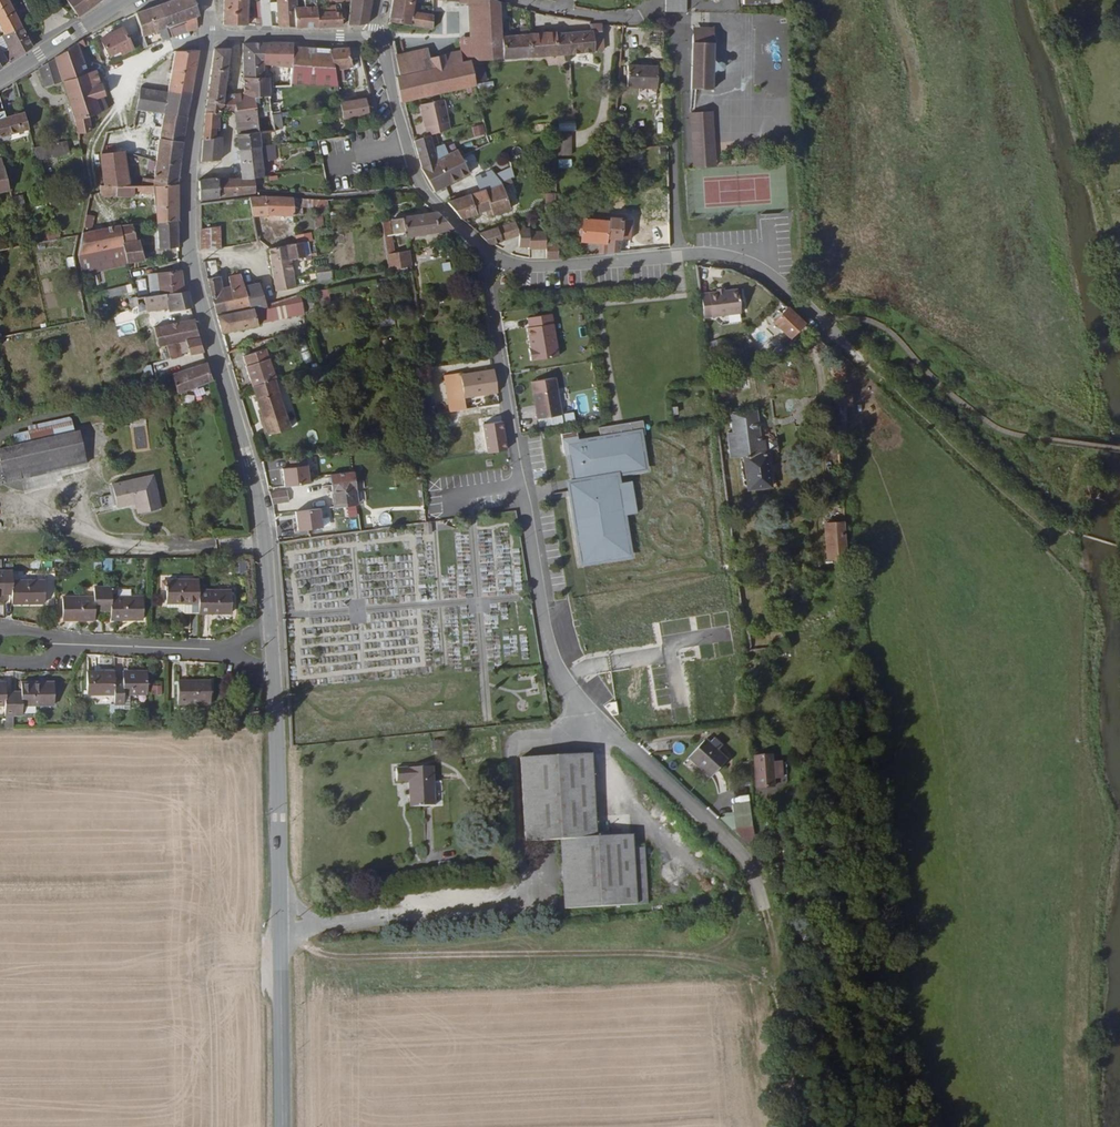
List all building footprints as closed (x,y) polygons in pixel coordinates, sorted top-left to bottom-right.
[(23,25),(10,0),(0,0),(0,23),(6,34),(23,25)] [(78,16),(101,0),(67,0),(78,16)] [(160,4),(171,37),(199,27),(195,17),(200,16),(193,0),(170,0),(160,4)] [(247,25),(247,0),(225,0),(224,25),(247,25)] [(297,28),(296,12),(295,0),(276,0),(280,27),(297,28)] [(348,25),(367,24),(372,0),(350,0),(348,25)] [(415,0),(391,0),(388,21),(431,28),(431,15),(413,11),(415,0)] [(501,24),(498,3),(493,0),(467,0),(467,5),(469,37),(502,34),(501,24)] [(666,11),(686,12),(686,0),(666,0),(666,11)] [(263,26),(270,26),(267,1),(259,2),(261,18),(263,26)] [(317,26),(341,26),(341,10),(334,11),(334,1),(320,2),(315,2),(317,26)] [(297,28),(317,26),(315,2),(307,3),(308,11),(306,11),(298,12),(296,12),(297,28)] [(141,10),(136,12),(143,31),(145,35),(157,30),(159,33),(161,32),(164,40),(171,37),(160,4),(141,10)] [(534,57),(530,35),(508,35),(506,23),(501,24),(502,34),(506,59),(534,57)] [(9,62),(34,46),(23,25),(6,34),(0,37),(0,43),(4,51),(3,52),(9,62)] [(602,36),(602,25),(590,26),(591,33),(567,35),(570,54),(595,53),(595,50),(603,50),(602,36)] [(123,26),(101,39),(110,54),(120,49),(122,52),(133,45),(123,26)] [(697,87),(718,88),(719,36),(717,31),(712,27),(709,26),(705,27),(700,33),(698,37),(697,87)] [(135,34),(140,49),(149,45),(145,35),(143,31),(135,34)] [(484,61),(506,59),(502,34),(469,37),(459,39),(462,51),(464,63),(473,62),(484,61)] [(570,54),(567,35),(530,35),(534,57),(570,54)] [(56,59),(63,79),(76,119),(79,132),(92,130),(88,114),(108,109),(103,95),(108,93),(104,80),(100,82),(96,70),(90,73),(81,48),(90,44),(86,37),(56,58),(56,59)] [(267,65),(264,43),(243,44),(242,73),(248,72),(248,76),(268,76),(267,65)] [(278,64),(276,44),(264,43),(267,65),(278,64)] [(296,64),(294,49),(294,44),(276,44),(278,64),(296,64)] [(224,86),(231,49),(214,48),(208,91),(222,92),(224,86)] [(352,65),(349,48),(329,50),(333,68),(352,65)] [(333,68),(329,50),(294,49),(296,64),(297,83),(336,84),(333,68)] [(428,49),(394,54),(399,77),(431,70),(429,57),(428,49)] [(191,95),(199,50),(175,51),(169,93),(191,95)] [(464,63),(462,51),(429,57),(431,70),(399,77),(396,77),(401,101),(405,100),(476,86),(475,82),(473,62),(464,63)] [(56,59),(41,68),(46,85),(63,79),(56,59)] [(487,81),(484,61),(473,62),(475,82),(487,81)] [(657,89),(657,67),(628,66),(627,88),(657,89)] [(235,111),(263,109),(267,132),(271,132),(277,131),(280,131),(279,128),(277,113),(275,95),(275,87),(273,76),(268,76),(248,76),(242,77),(242,95),(227,96),(227,99),(227,112),(235,111)] [(164,114),(169,93),(140,90),(137,111),(164,114)] [(222,92),(208,91),(206,112),(222,112),(227,112),(227,99),(222,98),(222,92)] [(1,136),(29,128),(25,111),(6,116),(0,93),(0,133),(1,136)] [(188,117),(191,95),(169,93),(164,114),(188,117)] [(340,103),(342,117),(368,113),(366,100),(340,103)] [(436,134),(451,130),(445,100),(421,105),(428,137),(436,134)] [(235,111),(239,150),(265,146),(278,145),(277,131),(271,132),(272,142),(265,144),(263,132),(267,132),(263,109),(235,111)] [(204,139),(221,138),(221,132),(219,132),(219,120),(223,120),(222,112),(206,112),(204,139)] [(277,113),(279,128),(288,126),(285,112),(283,112),(277,113)] [(186,143),(188,117),(164,114),(160,140),(186,143)] [(695,169),(716,168),(714,114),(692,115),(695,169)] [(568,133),(568,120),(553,121),(553,134),(568,133)] [(482,124),(473,128),(477,137),(486,134),(482,124)] [(272,142),(271,132),(267,132),(263,132),(265,144),(272,142)] [(414,140),(422,169),(445,155),(444,146),(438,146),(436,134),(428,137),(414,140)] [(204,139),(202,162),(220,160),(221,138),(204,139)] [(177,185),(186,143),(160,140),(155,178),(145,177),(145,185),(177,185)] [(460,156),(475,148),(470,140),(455,148),(460,156)] [(66,142),(35,149),(39,161),(69,153),(68,152),(66,142)] [(242,178),(255,178),(267,176),(265,146),(239,150),(242,178)] [(83,155),(81,149),(73,151),(75,157),(83,155)] [(435,193),(444,187),(467,173),(458,157),(453,151),(445,155),(422,169),(420,170),(435,193)] [(105,185),(128,184),(124,153),(102,154),(105,185)] [(9,188),(1,157),(0,157),(0,190),(9,188)] [(572,168),(572,159),(559,159),(559,168),(572,168)] [(494,184),(502,181),(503,181),(499,170),(489,172),(494,184)] [(199,200),(256,192),(255,178),(242,178),(200,180),(199,200)] [(460,218),(462,217),(485,209),(488,215),(494,212),(495,213),(512,206),(502,181),(494,184),(451,200),(447,203),(460,218)] [(177,223),(177,185),(145,185),(128,184),(105,185),(102,185),(102,191),(106,197),(137,196),(137,193),(144,193),(144,196),(157,195),(157,223),(177,223)] [(546,194),(547,204),(555,204),(555,193),(546,194)] [(273,216),(293,216),(292,197),(264,196),(250,197),(253,217),(267,216),(273,216)] [(305,216),(304,198),(292,197),(293,216),(305,216)] [(610,220),(610,208),(596,207),(595,220),(583,219),(582,243),(600,244),(599,255),(608,254),(610,220)] [(455,236),(453,228),(436,211),(394,221),(396,234),(406,232),(407,237),(403,238),(405,245),(410,244),(409,239),(444,231),(447,238),(455,236)] [(95,213),(87,212),(85,226),(93,227),(95,213)] [(622,221),(610,220),(608,254),(620,253),(622,221)] [(481,232),(480,233),(479,234),(490,244),(492,243),(520,234),(520,245),(529,245),(529,250),(545,250),(545,244),(546,233),(529,233),(529,229),(519,230),(515,221),(481,232)] [(390,222),(382,224),(385,244),(394,243),(390,222)] [(179,248),(177,223),(157,223),(158,250),(179,248)] [(128,264),(119,225),(84,231),(80,255),(84,274),(128,268),(128,264)] [(135,238),(133,225),(119,225),(128,264),(144,261),(138,237),(135,238)] [(670,242),(669,225),(661,225),(661,243),(670,242)] [(219,227),(201,229),(202,248),(221,249),(219,227)] [(49,241),(60,239),(59,232),(47,234),(49,241)] [(292,261),(307,259),(305,243),(315,242),(313,233),(297,235),(299,243),(289,245),(292,261)] [(394,243),(385,244),(389,271),(411,266),(408,251),(396,254),(394,243)] [(545,250),(545,259),(557,259),(557,244),(545,244),(545,250)] [(296,287),(292,261),(289,245),(271,247),(276,290),(296,287)] [(318,284),(333,281),(332,272),(330,272),(329,269),(324,269),(324,268),(316,269),(318,284)] [(184,291),(182,270),(149,278),(152,296),(184,291)] [(219,277),(208,280),(216,314),(251,304),(251,306),(252,309),(266,306),(265,302),(258,283),(245,286),(240,273),(228,276),(231,285),(223,288),(219,277)] [(128,294),(127,286),(109,290),(111,298),(128,294)] [(330,304),(328,289),(315,291),(317,305),(330,304)] [(700,295),(703,316),(742,312),(739,289),(725,290),(718,291),(700,292),(700,295)] [(184,291),(152,296),(149,297),(144,298),(146,313),(167,309),(168,313),(191,308),(187,291),(184,291)] [(282,300),(287,316),(303,313),(298,295),(282,300)] [(281,298),(265,302),(266,306),(252,309),(256,323),(287,316),(282,300),(281,298)] [(135,308),(139,307),(137,299),(129,300),(131,308),(135,308)] [(251,306),(217,316),(222,334),(257,324),(256,323),(252,309),(251,306)] [(531,360),(559,356),(552,313),(528,317),(529,327),(527,327),(530,348),(529,348),(531,360)] [(791,343),(803,329),(787,314),(775,328),(791,343)] [(199,339),(194,319),(155,330),(159,349),(167,347),(176,344),(199,339)] [(203,351),(199,339),(176,344),(177,347),(180,346),(181,352),(189,350),(190,355),(203,351)] [(278,345),(270,348),(273,359),(282,356),(278,345)] [(253,346),(240,350),(242,358),(256,354),(254,350),(253,346)] [(242,358),(252,389),(274,382),(265,351),(256,354),(242,358)] [(155,362),(156,376),(172,375),(171,361),(155,362)] [(179,396),(213,383),(207,365),(174,376),(179,396)] [(827,369),(828,387),(839,386),(837,368),(827,369)] [(496,392),(492,369),(459,373),(458,372),(442,374),(448,411),(465,409),(463,397),(496,392)] [(274,382),(252,389),(267,437),(289,431),(274,382)] [(561,415),(557,389),(533,393),(537,419),(561,415)] [(841,392),(829,393),(830,411),(843,410),(841,392)] [(757,453),(754,410),(730,412),(731,432),(726,432),(728,456),(740,455),(743,488),(766,486),(762,453),(757,453)] [(572,448),(577,482),(617,475),(645,469),(641,437),(646,436),(644,422),(601,429),(602,442),(572,448)] [(0,451),(0,472),(3,485),(86,466),(80,434),(73,435),(71,425),(30,434),(32,444),(0,451)] [(310,484),(306,459),(290,461),(291,468),(282,470),(285,487),(310,484)] [(354,474),(330,477),(334,509),(358,506),(354,474)] [(617,475),(577,482),(579,493),(618,486),(617,475)] [(135,504),(138,515),(160,511),(153,479),(129,484),(135,504)] [(135,504),(129,484),(112,487),(117,508),(135,504)] [(618,486),(579,493),(573,494),(585,564),(630,557),(618,486)] [(269,494),(272,505),(288,503),(286,492),(269,494)] [(387,517),(396,515),(393,505),(384,508),(387,517)] [(322,528),(319,509),(295,513),(297,532),(322,528)] [(841,540),(823,541),(826,577),(844,576),(841,540)] [(104,559),(104,571),(112,571),(112,559),(104,559)] [(46,581),(14,581),(14,571),(0,571),(0,596),(14,596),(14,605),(47,605),(46,581)] [(174,602),(197,602),(206,603),(206,613),(238,613),(238,589),(206,590),(206,579),(173,578),(174,602)] [(145,619),(145,597),(113,597),(112,587),(97,588),(98,597),(64,597),(64,620),(98,620),(98,607),(112,607),(112,619),(145,619)] [(206,603),(197,602),(198,613),(206,613),(206,603)] [(148,692),(148,669),(124,668),(123,678),(114,679),(115,669),(86,669),(86,692),(113,692),(114,700),(123,700),(123,692),(148,692)] [(179,702),(211,701),(211,678),(178,679),(179,702)] [(53,680),(19,679),(19,688),(5,689),(5,680),(0,680),(0,703),(5,703),(5,712),(18,712),(18,702),(52,702),(53,680)] [(262,721),(261,708),(250,709),(251,720),(262,721)] [(710,779),(727,761),(706,741),(689,759),(710,779)] [(599,840),(595,758),(526,762),(528,847),(564,845),(567,912),(636,908),(634,839),(599,840)] [(437,805),(436,767),(399,767),(399,782),(410,781),(410,806),(437,805)] [(768,786),(751,787),(752,809),(769,808),(768,786)] [(729,804),(730,815),(725,815),(726,832),(749,831),(747,803),(729,804)] [(771,877),(787,875),(786,864),(789,863),(788,860),(769,863),(771,877)] [(808,908),(807,888),(794,888),(795,909),(808,908)]
